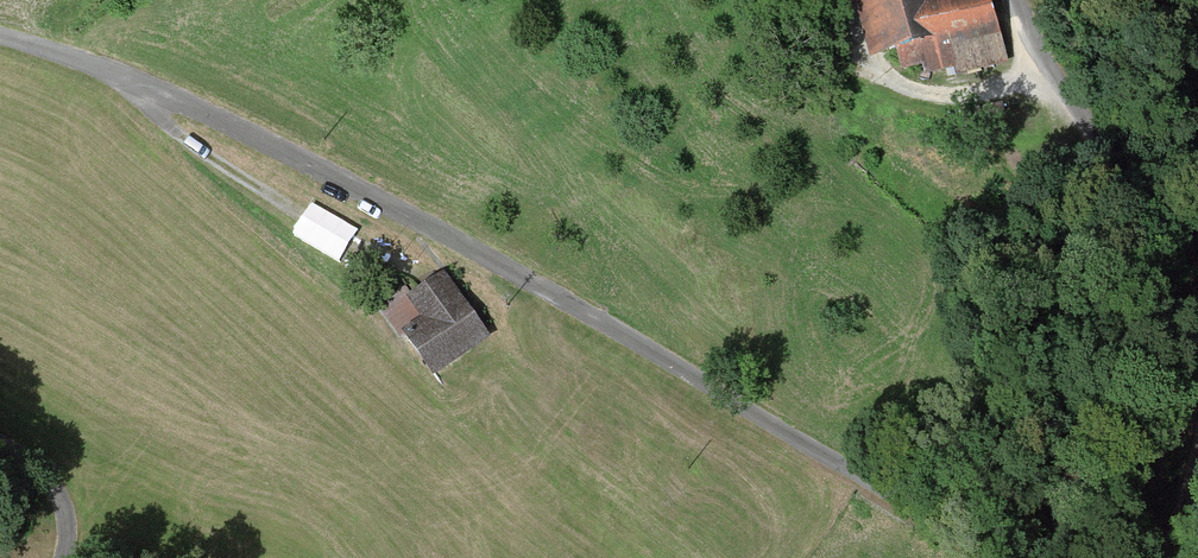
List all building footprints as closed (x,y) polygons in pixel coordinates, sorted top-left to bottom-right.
[(869,56),(895,49),(901,74),(953,60),(956,72),(999,61),(983,0),(854,0),(869,56)] [(407,336),(431,370),(480,336),(439,279),(409,301),(425,323),(407,336)] [(407,336),(425,323),(409,301),(402,292),(379,308),(402,340),(407,336)]
